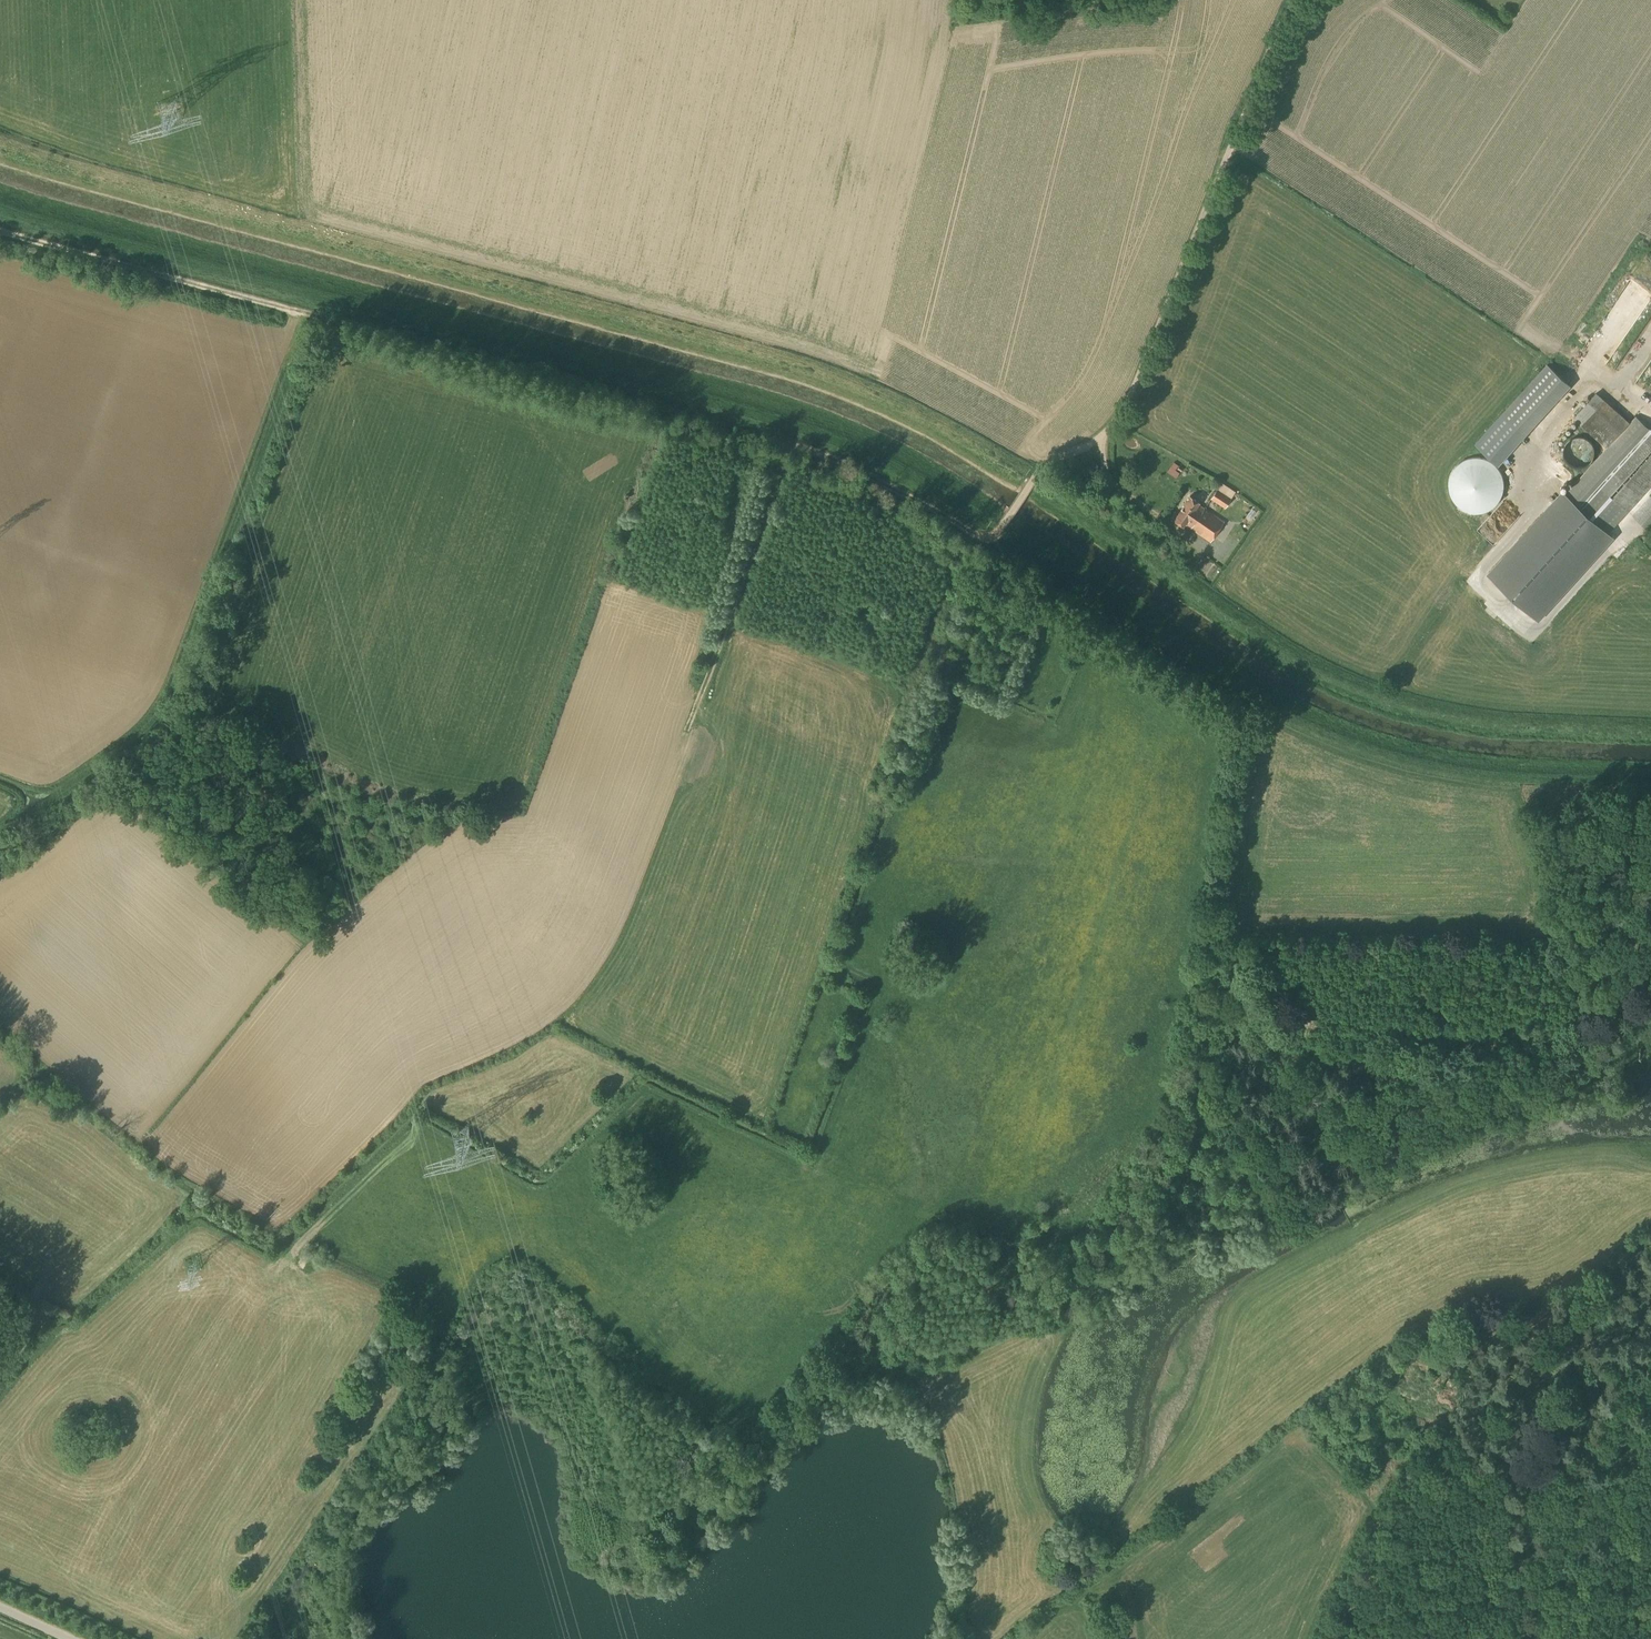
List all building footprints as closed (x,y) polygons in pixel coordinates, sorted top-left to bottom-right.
[(1552,362),(1504,410),(1531,437),(1540,429),(1539,429),(1561,407),(1555,400),(1572,383),(1552,362)] [(1596,392),(1573,419),(1606,448),(1565,494),(1562,492),(1487,573),(1535,617),(1610,536),(1608,534),(1650,486),(1650,430),(1645,425),(1636,416),(1630,422),(1596,392)] [(1578,468),(1581,468),(1583,468),(1586,467),(1588,465),(1590,463),(1592,461),(1593,459),(1594,457),(1594,454),(1594,451),(1594,449),(1593,446),(1591,444),(1590,442),(1588,440),(1585,439),(1583,438),(1580,438),(1579,438),(1578,437),(1575,438),(1573,439),(1570,440),(1568,441),(1567,443),(1565,445),(1564,448),(1563,450),(1563,453),(1563,456),(1564,458),(1565,460),(1567,463),(1568,465),(1571,466),(1573,467),(1576,468),(1578,468)] [(1225,508),(1231,498),(1217,489),(1210,499),(1225,508)] [(1211,542),(1224,522),(1198,505),(1199,503),(1189,496),(1174,519),(1184,526),(1185,525),(1211,542)] [(1650,531),(1650,496),(1632,515),(1650,532),(1650,531)]
